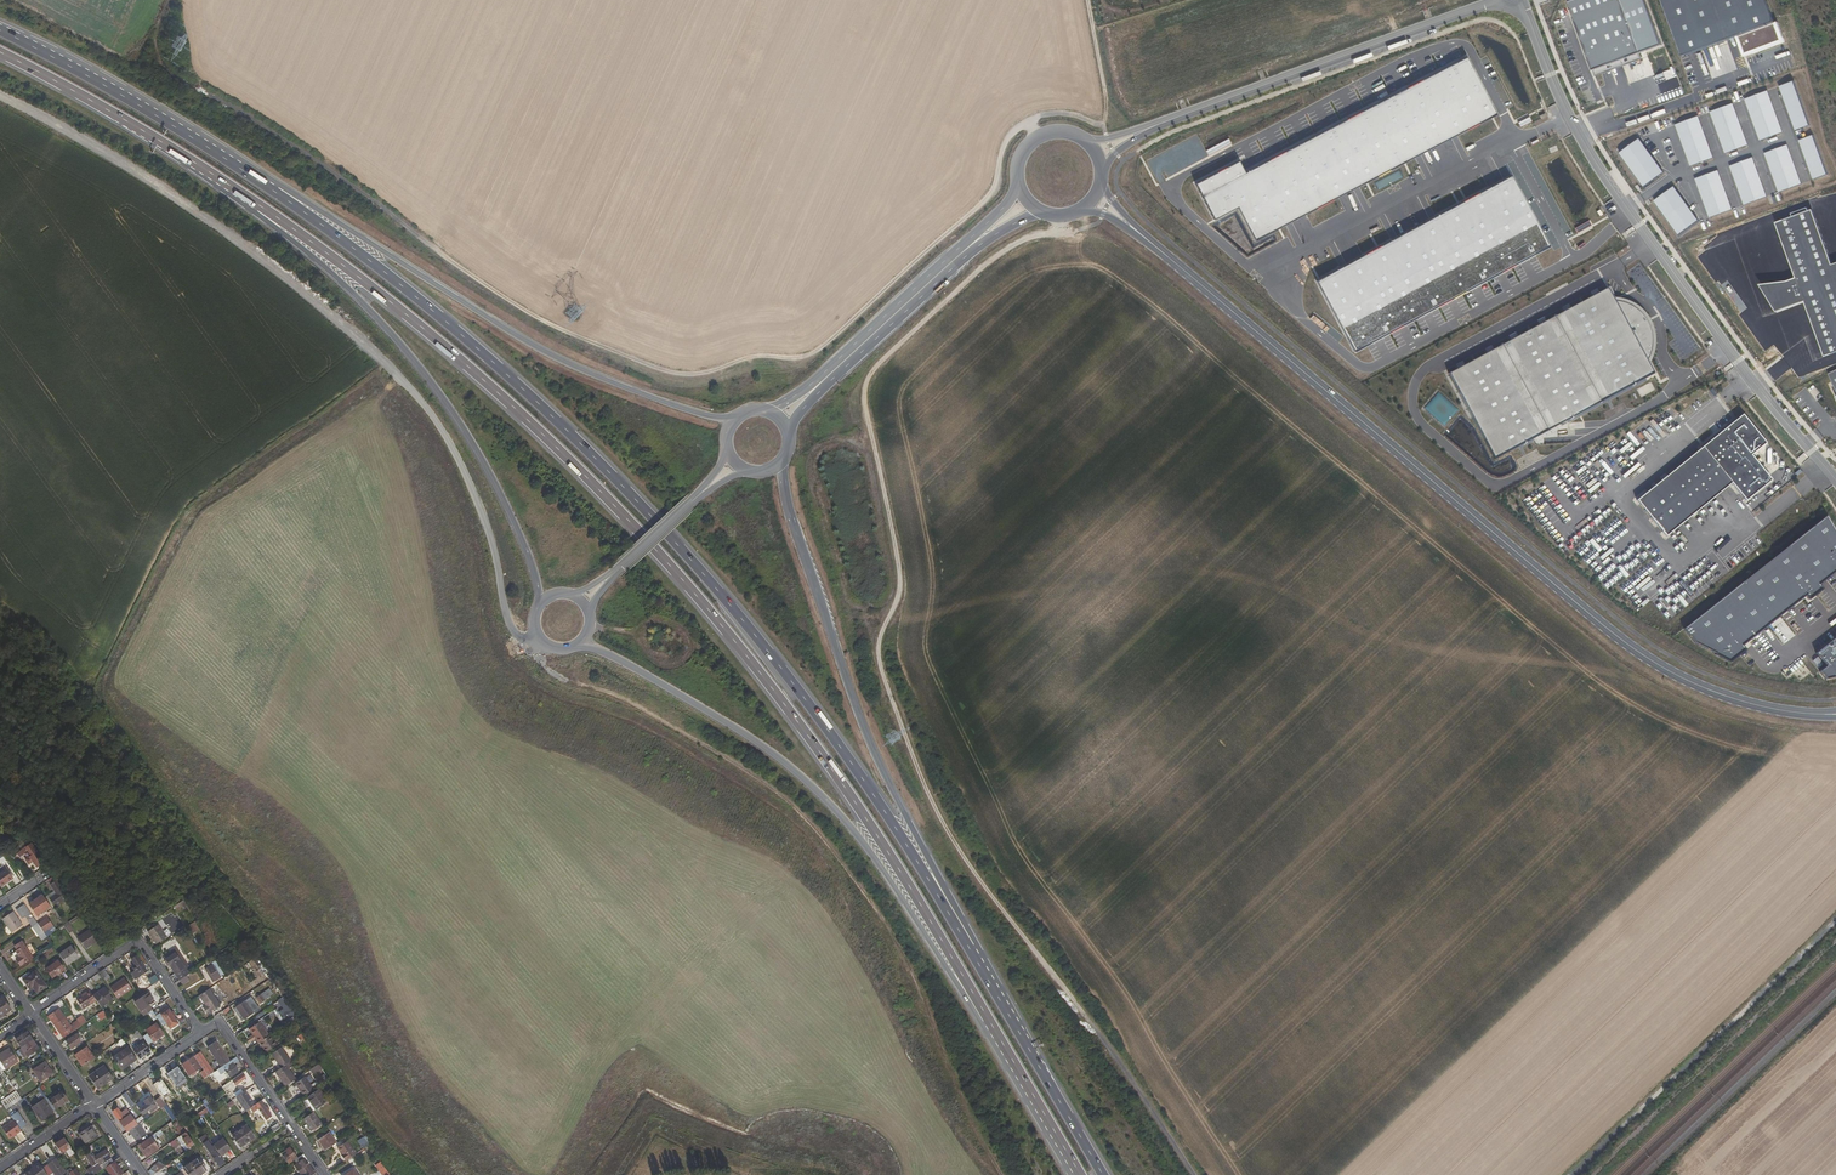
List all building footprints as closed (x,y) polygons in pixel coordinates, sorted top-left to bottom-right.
[(1621,0),(1577,0),(1568,3),(1593,70),(1640,53),(1621,0)] [(1680,56),(1773,22),(1765,0),(1659,0),(1680,56)] [(1245,173),(1202,196),(1214,220),(1237,208),(1254,240),(1495,113),(1465,57),(1245,173)] [(1794,82),(1780,87),(1796,131),(1810,126),(1794,82)] [(1767,92),(1744,100),(1760,141),(1782,133),(1767,92)] [(1733,104),(1709,112),(1726,153),(1747,145),(1733,104)] [(1698,117),(1675,125),(1692,166),(1713,158),(1698,117)] [(1814,135),(1800,140),(1813,180),(1827,175),(1814,135)] [(1639,139),(1620,153),(1643,185),(1662,171),(1639,139)] [(1787,145),(1763,153),(1780,194),(1802,186),(1787,145)] [(1752,156),(1728,164),(1745,205),(1766,197),(1752,156)] [(1239,161),(1195,184),(1202,196),(1245,173),(1239,161)] [(1717,170),(1694,178),(1710,219),(1732,211),(1717,170)] [(1512,175),(1317,281),(1355,352),(1551,247),(1512,175)] [(1674,188),(1655,201),(1678,234),(1697,220),(1674,188)] [(1833,266),(1813,211),(1776,224),(1796,280),(1787,283),(1759,286),(1776,314),(1805,303),(1825,358),(1835,354),(1835,265),(1833,266)] [(1612,298),(1607,290),(1448,374),(1494,460),(1653,375),(1648,366),(1651,360),(1653,353),(1654,346),(1654,339),(1653,331),(1651,325),(1647,318),(1643,313),(1638,308),(1632,304),(1625,301),(1618,299),(1612,298)] [(1740,415),(1635,500),(1667,539),(1731,486),(1747,505),(1773,483),(1769,477),(1782,467),(1740,415)] [(1688,629),(1698,641),(1730,662),(1746,650),(1742,644),(1805,593),(1809,598),(1821,588),(1818,584),(1835,570),(1835,531),(1827,515),(1688,629)] [(1816,654),(1828,668),(1820,673),(1825,682),(1835,679),(1835,639),(1816,654)] [(11,854),(7,851),(0,844),(0,853),(2,856),(4,859),(11,854)] [(28,858),(36,869),(44,863),(39,857),(33,860),(31,856),(28,853),(32,850),(34,854),(36,853),(30,844),(16,853),(19,856),(25,851),(29,857),(28,858)] [(28,853),(31,856),(33,860),(39,857),(36,853),(34,854),(32,850),(28,853)] [(0,874),(0,887),(1,887),(13,879),(6,869),(0,874)] [(54,905),(55,907),(68,898),(53,876),(48,881),(51,885),(50,885),(56,894),(49,899),(54,905)] [(51,908),(44,899),(42,895),(29,904),(37,916),(51,908)] [(51,908),(54,905),(49,899),(47,896),(44,899),(51,908)] [(20,908),(26,917),(32,927),(38,923),(24,904),(20,908)] [(16,910),(22,919),(26,917),(20,908),(16,910)] [(13,912),(2,919),(12,934),(22,926),(13,912)] [(68,923),(71,925),(82,918),(79,915),(68,923)] [(38,924),(43,932),(51,926),(46,918),(38,924)] [(162,919),(157,923),(159,925),(166,936),(171,933),(162,919)] [(188,926),(193,934),(199,930),(195,922),(188,926)] [(38,924),(38,923),(32,927),(38,936),(44,932),(43,932),(38,924)] [(74,930),(71,925),(68,923),(63,926),(69,934),(74,930)] [(167,937),(166,936),(159,925),(147,932),(156,944),(167,937)] [(55,932),(51,926),(43,932),(44,932),(47,937),(55,932)] [(77,938),(85,949),(98,941),(90,930),(77,938)] [(20,959),(17,961),(20,967),(32,959),(33,958),(22,942),(15,947),(16,950),(15,951),(19,957),(20,959)] [(79,957),(71,946),(59,955),(67,966),(79,957)] [(177,948),(173,951),(188,974),(193,972),(177,948)] [(173,951),(163,957),(165,960),(168,965),(179,981),(186,976),(188,974),(173,951)] [(134,972),(131,974),(135,980),(147,971),(136,956),(131,960),(135,965),(131,968),(134,972)] [(205,963),(208,967),(207,968),(215,981),(223,976),(213,957),(205,963)] [(64,970),(58,961),(45,969),(52,978),(64,970)] [(212,982),(215,981),(207,968),(204,969),(212,982)] [(110,978),(104,969),(99,973),(102,977),(105,981),(110,978)] [(28,988),(31,986),(37,993),(46,987),(36,971),(32,973),(33,975),(24,981),(28,988)] [(95,982),(102,977),(99,973),(92,978),(95,982)] [(151,986),(159,981),(155,976),(148,981),(151,986)] [(189,981),(186,976),(179,981),(182,985),(189,981)] [(125,980),(124,978),(115,985),(116,986),(125,980)] [(125,980),(116,986),(115,985),(110,988),(118,999),(132,989),(125,980)] [(113,1000),(105,988),(93,996),(96,1001),(101,1008),(113,1000)] [(220,1005),(209,989),(199,996),(206,1007),(203,1008),(207,1014),(209,1012),(210,1012),(220,1005)] [(77,1000),(83,1010),(96,1001),(93,996),(89,991),(85,993),(86,994),(82,997),(77,1000)] [(148,993),(134,1002),(143,1016),(148,1013),(152,1010),(149,1006),(154,1002),(148,993)] [(267,997),(264,993),(256,998),(260,1004),(264,1001),(264,999),(267,997)] [(3,997),(0,999),(0,1018),(11,1010),(3,997)] [(283,998),(279,1001),(282,1008),(284,1011),(280,1014),(283,1020),(288,1018),(288,1019),(290,1021),(294,1019),(283,998)] [(253,1014),(245,1001),(233,1009),(242,1021),(253,1014)] [(232,1010),(229,1007),(222,1012),(225,1015),(232,1010)] [(175,1019),(168,1008),(156,1016),(157,1019),(163,1027),(175,1019)] [(63,1039),(81,1026),(78,1023),(72,1027),(59,1009),(50,1015),(56,1025),(55,1026),(63,1039)] [(157,1019),(156,1016),(152,1010),(148,1013),(153,1021),(157,1019)] [(103,1011),(96,1015),(100,1021),(107,1017),(103,1011)] [(50,1015),(48,1016),(55,1026),(56,1025),(50,1015)] [(85,1023),(81,1017),(76,1020),(78,1023),(81,1026),(85,1023)] [(290,1021),(289,1022),(297,1037),(302,1033),(294,1019),(290,1021)] [(250,1042),(255,1039),(258,1044),(259,1043),(269,1036),(260,1022),(249,1030),(248,1028),(243,1032),(250,1042)] [(164,1035),(156,1024),(146,1031),(154,1042),(164,1035)] [(143,1038),(137,1030),(131,1034),(133,1037),(135,1037),(135,1038),(137,1037),(140,1040),(143,1038)] [(18,1036),(15,1039),(27,1057),(38,1049),(27,1032),(19,1038),(18,1036)] [(75,1034),(66,1041),(71,1049),(81,1042),(75,1034)] [(152,1042),(147,1034),(143,1037),(148,1045),(152,1042)] [(270,1035),(269,1036),(259,1043),(266,1053),(276,1045),(270,1035)] [(216,1060),(213,1063),(218,1070),(230,1061),(216,1041),(207,1048),(216,1060)] [(150,1052),(143,1042),(133,1049),(139,1059),(150,1052)] [(86,1047),(75,1055),(82,1067),(94,1058),(86,1047)] [(120,1069),(135,1058),(128,1047),(112,1058),(120,1069)] [(291,1062),(281,1047),(271,1055),(275,1060),(273,1061),(278,1070),(286,1065),(291,1062)] [(0,1055),(0,1061),(6,1070),(18,1062),(9,1048),(0,1055)] [(204,1079),(214,1072),(200,1052),(182,1065),(189,1075),(201,1068),(205,1073),(201,1075),(204,1079)] [(234,1065),(239,1061),(236,1057),(230,1061),(218,1070),(221,1075),(225,1072),(229,1078),(239,1072),(234,1065)] [(121,1071),(137,1060),(135,1058),(120,1069),(121,1071)] [(294,1066),(291,1061),(291,1062),(286,1065),(289,1070),(294,1066)] [(36,1076),(34,1078),(38,1084),(53,1074),(45,1062),(33,1070),(36,1076)] [(286,1065),(278,1070),(275,1072),(285,1087),(296,1080),(289,1070),(286,1065)] [(112,1079),(104,1066),(89,1076),(98,1089),(112,1079)] [(181,1082),(186,1079),(178,1066),(167,1074),(178,1089),(183,1085),(181,1082)] [(311,1074),(322,1071),(320,1066),(310,1069),(311,1074)] [(235,1086),(246,1079),(242,1073),(232,1081),(235,1086)] [(304,1077),(295,1084),(304,1096),(313,1090),(304,1077)] [(162,1091),(156,1081),(152,1084),(159,1093),(162,1091)] [(328,1102),(320,1090),(309,1097),(313,1103),(311,1105),(315,1111),(328,1102)] [(1,1102),(6,1110),(22,1099),(16,1091),(1,1102)] [(68,1100),(62,1092),(49,1101),(54,1108),(55,1109),(68,1100)] [(131,1107),(134,1105),(126,1092),(123,1094),(131,1107)] [(250,1108),(254,1105),(245,1092),(236,1098),(245,1112),(250,1108)] [(157,1108),(150,1097),(136,1106),(142,1115),(149,1110),(151,1113),(157,1108)] [(163,1107),(167,1105),(161,1097),(155,1101),(160,1109),(163,1107)] [(306,1099),(306,1101),(313,1112),(315,1111),(311,1105),(313,1103),(309,1097),(306,1099)] [(51,1110),(54,1108),(49,1101),(46,1103),(43,1099),(31,1107),(41,1122),(53,1113),(51,1110)] [(266,1108),(261,1101),(254,1105),(250,1108),(253,1112),(258,1109),(266,1121),(272,1117),(268,1111),(270,1109),(268,1107),(266,1108)] [(176,1118),(167,1105),(163,1107),(173,1121),(176,1118)] [(115,1119),(117,1118),(127,1132),(128,1131),(139,1123),(145,1120),(142,1116),(129,1125),(118,1108),(113,1111),(115,1116),(114,1117),(115,1119)] [(196,1120),(208,1111),(206,1108),(194,1117),(196,1120)] [(18,1111),(11,1117),(14,1121),(20,1130),(27,1125),(18,1111)] [(322,1124),(313,1112),(303,1119),(311,1131),(322,1124)] [(186,1132),(181,1125),(176,1118),(173,1121),(182,1135),(186,1132)] [(2,1128),(9,1139),(21,1131),(20,1130),(14,1121),(2,1128)] [(135,1141),(146,1134),(139,1123),(128,1131),(131,1135),(135,1141)] [(271,1128),(274,1133),(281,1128),(278,1123),(271,1128)] [(246,1125),(231,1135),(240,1148),(254,1138),(246,1125)] [(90,1127),(79,1134),(86,1144),(98,1136),(95,1132),(94,1133),(90,1127)] [(190,1149),(195,1146),(186,1132),(182,1135),(180,1136),(185,1143),(185,1145),(187,1148),(189,1147),(190,1149)] [(329,1132),(318,1140),(325,1151),(337,1143),(329,1132)] [(208,1140),(209,1139),(206,1134),(199,1139),(202,1144),(203,1143),(208,1140)] [(156,1143),(151,1136),(139,1143),(146,1154),(153,1150),(153,1152),(159,1148),(158,1147),(159,1146),(157,1143),(156,1143)] [(70,1157),(75,1154),(64,1138),(55,1145),(61,1154),(66,1151),(70,1157)] [(230,1149),(223,1138),(213,1145),(221,1156),(230,1149)] [(213,1145),(212,1146),(208,1140),(203,1143),(219,1166),(225,1162),(221,1156),(213,1145)] [(342,1155),(341,1156),(345,1161),(356,1154),(347,1141),(337,1148),(342,1155)] [(297,1157),(290,1147),(285,1151),(287,1154),(283,1157),(288,1164),(297,1157)] [(89,1174),(94,1174),(105,1167),(113,1162),(105,1150),(97,1156),(96,1154),(92,1157),(89,1152),(84,1155),(92,1166),(86,1170),(89,1174)] [(314,1173),(302,1155),(294,1160),(296,1163),(294,1166),(300,1174),(311,1174),(314,1173)] [(67,1174),(57,1158),(43,1168),(47,1174),(66,1174),(67,1174)] [(198,1158),(183,1168),(188,1174),(200,1174),(207,1171),(198,1158)] [(110,1174),(122,1174),(123,1174),(115,1161),(113,1162),(105,1167),(110,1174)] [(43,1168),(39,1163),(25,1173),(26,1174),(47,1174),(43,1168)]
